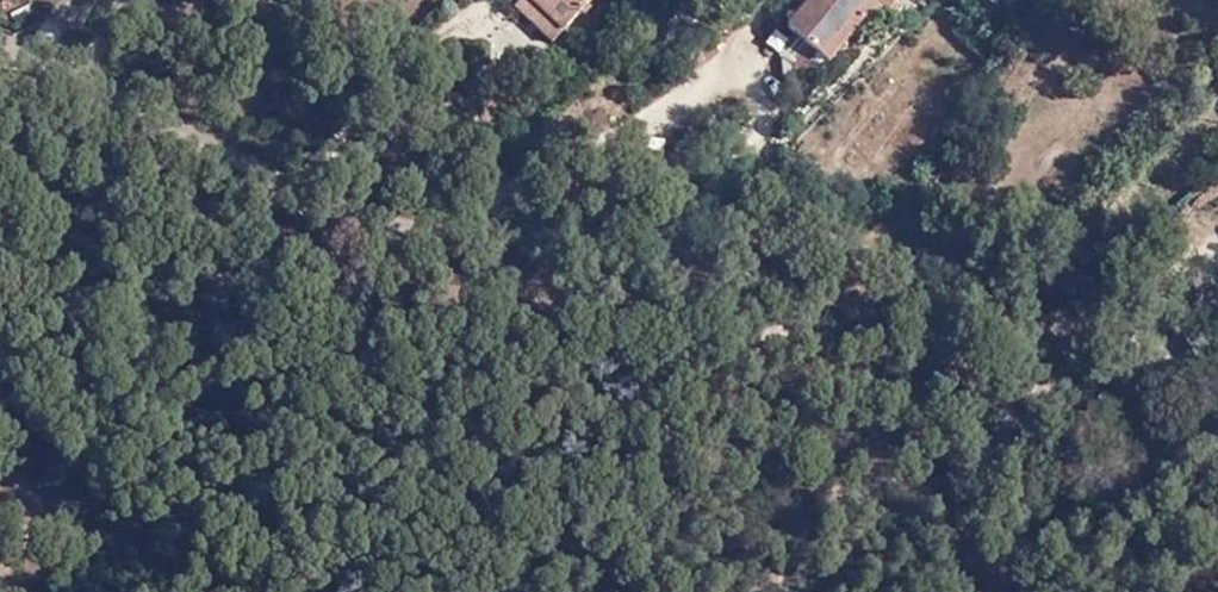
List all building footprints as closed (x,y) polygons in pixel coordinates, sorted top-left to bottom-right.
[(564,27),(590,0),(534,0),(564,27)] [(821,62),(868,13),(860,6),(866,0),(801,0),(780,23),(821,62)] [(868,13),(876,21),(891,5),(886,0),(866,0),(860,6),(868,13)]
